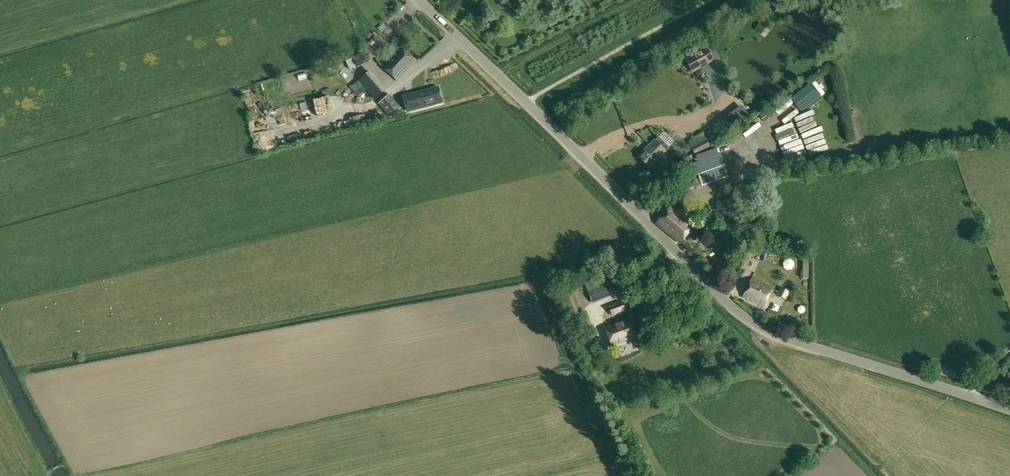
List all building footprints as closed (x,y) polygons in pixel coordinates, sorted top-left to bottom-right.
[(760,22),(755,29),(761,34),(766,27),(760,22)] [(400,48),(382,67),(397,80),(414,61),(400,48)] [(685,59),(692,72),(713,61),(705,48),(685,59)] [(357,68),(368,63),(364,54),(353,59),(357,68)] [(369,71),(358,81),(374,100),(386,90),(369,71)] [(821,97),(810,84),(792,99),(802,112),(821,97)] [(414,95),(414,93),(403,96),(406,111),(417,108),(416,103),(421,102),(422,107),(442,102),(438,87),(418,92),(419,94),(414,95)] [(389,94),(378,104),(391,118),(402,108),(389,94)] [(669,147),(658,136),(638,156),(650,167),(656,161),(656,160),(669,147)] [(706,140),(691,147),(695,154),(709,147),(706,140)] [(721,154),(694,163),(702,186),(728,177),(721,154)] [(694,188),(689,174),(675,178),(680,193),(694,188)] [(679,243),(694,226),(670,206),(656,224),(679,243)] [(708,219),(700,218),(699,228),(707,229),(708,219)] [(756,245),(745,241),(735,268),(746,272),(756,245)] [(607,275),(585,283),(592,301),(614,293),(607,275)] [(751,279),(743,297),(763,307),(772,288),(751,279)] [(781,287),(777,296),(787,300),(791,292),(781,287)] [(575,292),(563,297),(570,317),(582,313),(575,292)] [(622,311),(618,303),(608,307),(611,315),(622,311)] [(619,314),(622,321),(605,328),(612,347),(636,337),(629,318),(625,320),(622,313),(619,314)] [(644,473),(651,469),(646,460),(639,464),(644,473)]
